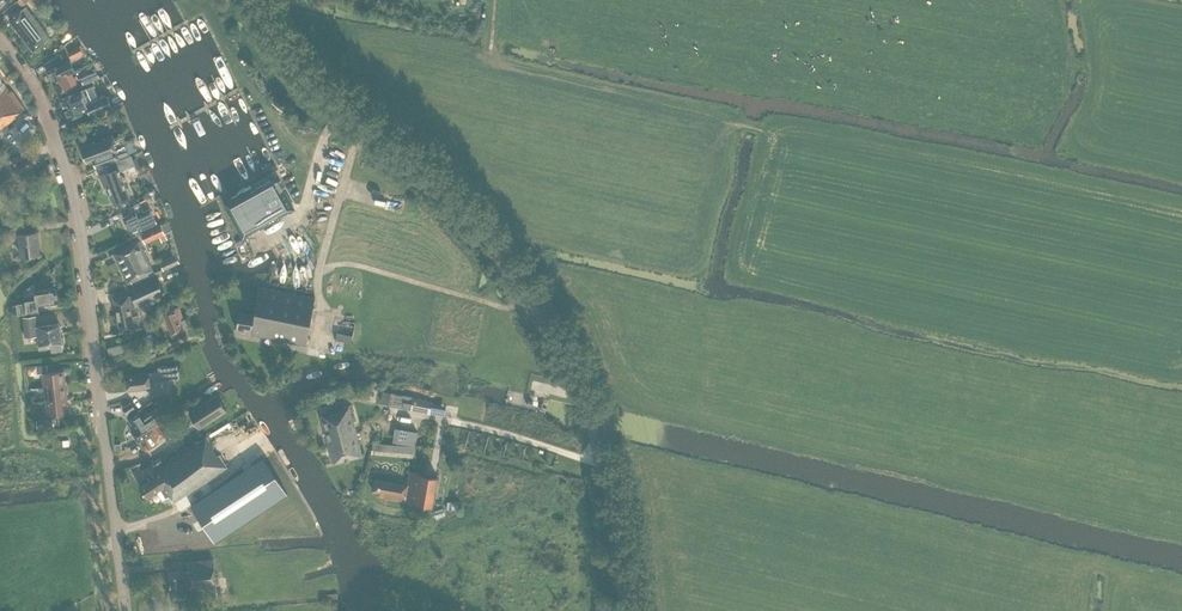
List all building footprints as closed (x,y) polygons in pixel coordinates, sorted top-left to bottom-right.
[(21,9),(9,19),(21,34),(38,22),(26,6),(21,10),(21,9)] [(45,41),(49,37),(38,22),(21,34),(33,50),(45,41)] [(67,52),(71,59),(83,54),(79,46),(67,52)] [(60,64),(47,71),(52,82),(71,72),(75,71),(69,60),(60,64)] [(99,78),(96,71),(80,78),(83,85),(99,78)] [(76,83),(71,72),(52,82),(58,92),(71,86),(76,83)] [(16,117),(15,115),(24,108),(11,90),(9,92),(4,85),(3,85),(0,81),(1,80),(0,79),(0,129),(16,117)] [(112,106),(107,96),(92,102),(89,95),(83,98),(80,90),(60,98),(69,118),(88,110),(90,116),(112,106)] [(94,140),(80,146),(87,163),(94,160),(97,167),(131,153),(123,134),(114,137),(112,134),(104,137),(104,138),(95,141),(94,140)] [(119,171),(135,165),(131,155),(109,164),(111,171),(100,174),(104,183),(107,182),(114,202),(129,197),(119,171)] [(27,159),(16,167),(20,173),(32,165),(27,159)] [(14,181),(6,169),(0,174),(0,192),(14,181)] [(243,236),(294,208),(275,175),(225,202),(243,236)] [(154,188),(151,186),(148,187),(146,191),(148,193),(151,195),(154,194),(156,191),(154,188)] [(136,235),(156,225),(155,222),(156,222),(150,208),(143,212),(138,202),(126,207),(129,214),(124,217),(131,233),(134,232),(136,235)] [(167,222),(165,219),(159,222),(160,224),(140,233),(145,243),(159,236),(161,241),(167,239),(166,236),(167,235),(168,237),(172,235),(168,221),(167,222)] [(19,237),(21,256),(39,254),(37,232),(26,233),(26,226),(10,228),(11,238),(19,237)] [(148,273),(153,270),(139,241),(113,253),(128,282),(131,281),(133,285),(150,277),(148,273)] [(159,260),(163,269),(179,262),(175,253),(159,260)] [(150,277),(133,285),(131,286),(133,296),(135,306),(137,305),(162,293),(159,279),(157,274),(150,277)] [(57,303),(55,288),(35,291),(34,282),(24,290),(25,302),(16,303),(18,314),(38,312),(38,305),(57,303)] [(306,344),(315,297),(259,286),(254,316),(238,314),(236,328),(243,329),(243,332),(306,344)] [(141,327),(137,305),(135,306),(133,296),(129,297),(128,295),(114,298),(120,331),(141,327)] [(163,312),(172,334),(191,326),(188,317),(183,319),(178,306),(174,308),(172,303),(156,309),(158,313),(158,315),(163,312)] [(156,309),(150,312),(153,318),(159,316),(158,315),(158,313),(156,309)] [(51,344),(52,351),(63,350),(62,343),(60,323),(37,326),(36,315),(23,317),(25,337),(37,336),(39,345),(39,349),(47,348),(47,344),(51,344)] [(151,387),(150,382),(171,379),(169,365),(158,367),(159,372),(149,373),(148,373),(126,375),(127,390),(151,387)] [(64,370),(43,373),(44,387),(65,384),(64,370)] [(46,400),(67,398),(65,384),(44,387),(46,400)] [(186,410),(199,429),(217,417),(214,414),(223,408),(214,393),(191,407),(186,410)] [(413,397),(410,409),(430,413),(432,401),(413,397)] [(47,414),(68,412),(67,398),(46,400),(47,414)] [(144,416),(141,417),(133,405),(127,408),(131,413),(127,416),(135,429),(131,431),(138,442),(151,433),(156,441),(170,432),(154,409),(147,414),(146,411),(143,414),(144,416)] [(327,414),(320,416),(329,447),(348,442),(346,435),(356,433),(349,406),(327,412),(327,414)] [(43,419),(44,426),(56,425),(55,418),(43,419)] [(397,443),(415,446),(418,432),(397,428),(396,433),(377,431),(376,441),(397,443)] [(362,455),(356,433),(346,435),(348,442),(329,447),(333,463),(362,455)] [(169,495),(174,502),(227,467),(218,454),(217,455),(212,449),(214,448),(206,436),(157,469),(153,463),(143,469),(150,479),(139,486),(147,497),(157,490),(163,499),(169,495)] [(416,446),(375,443),(375,450),(415,453),(416,446)] [(154,462),(158,468),(166,462),(162,456),(154,462)] [(264,457),(191,505),(215,541),(288,493),(264,457)] [(379,496),(432,505),(437,476),(410,471),(408,485),(375,479),(373,491),(380,492),(379,496)] [(191,588),(191,596),(217,593),(213,558),(188,561),(189,570),(169,572),(171,598),(190,596),(189,590),(187,591),(187,588),(191,588)]
